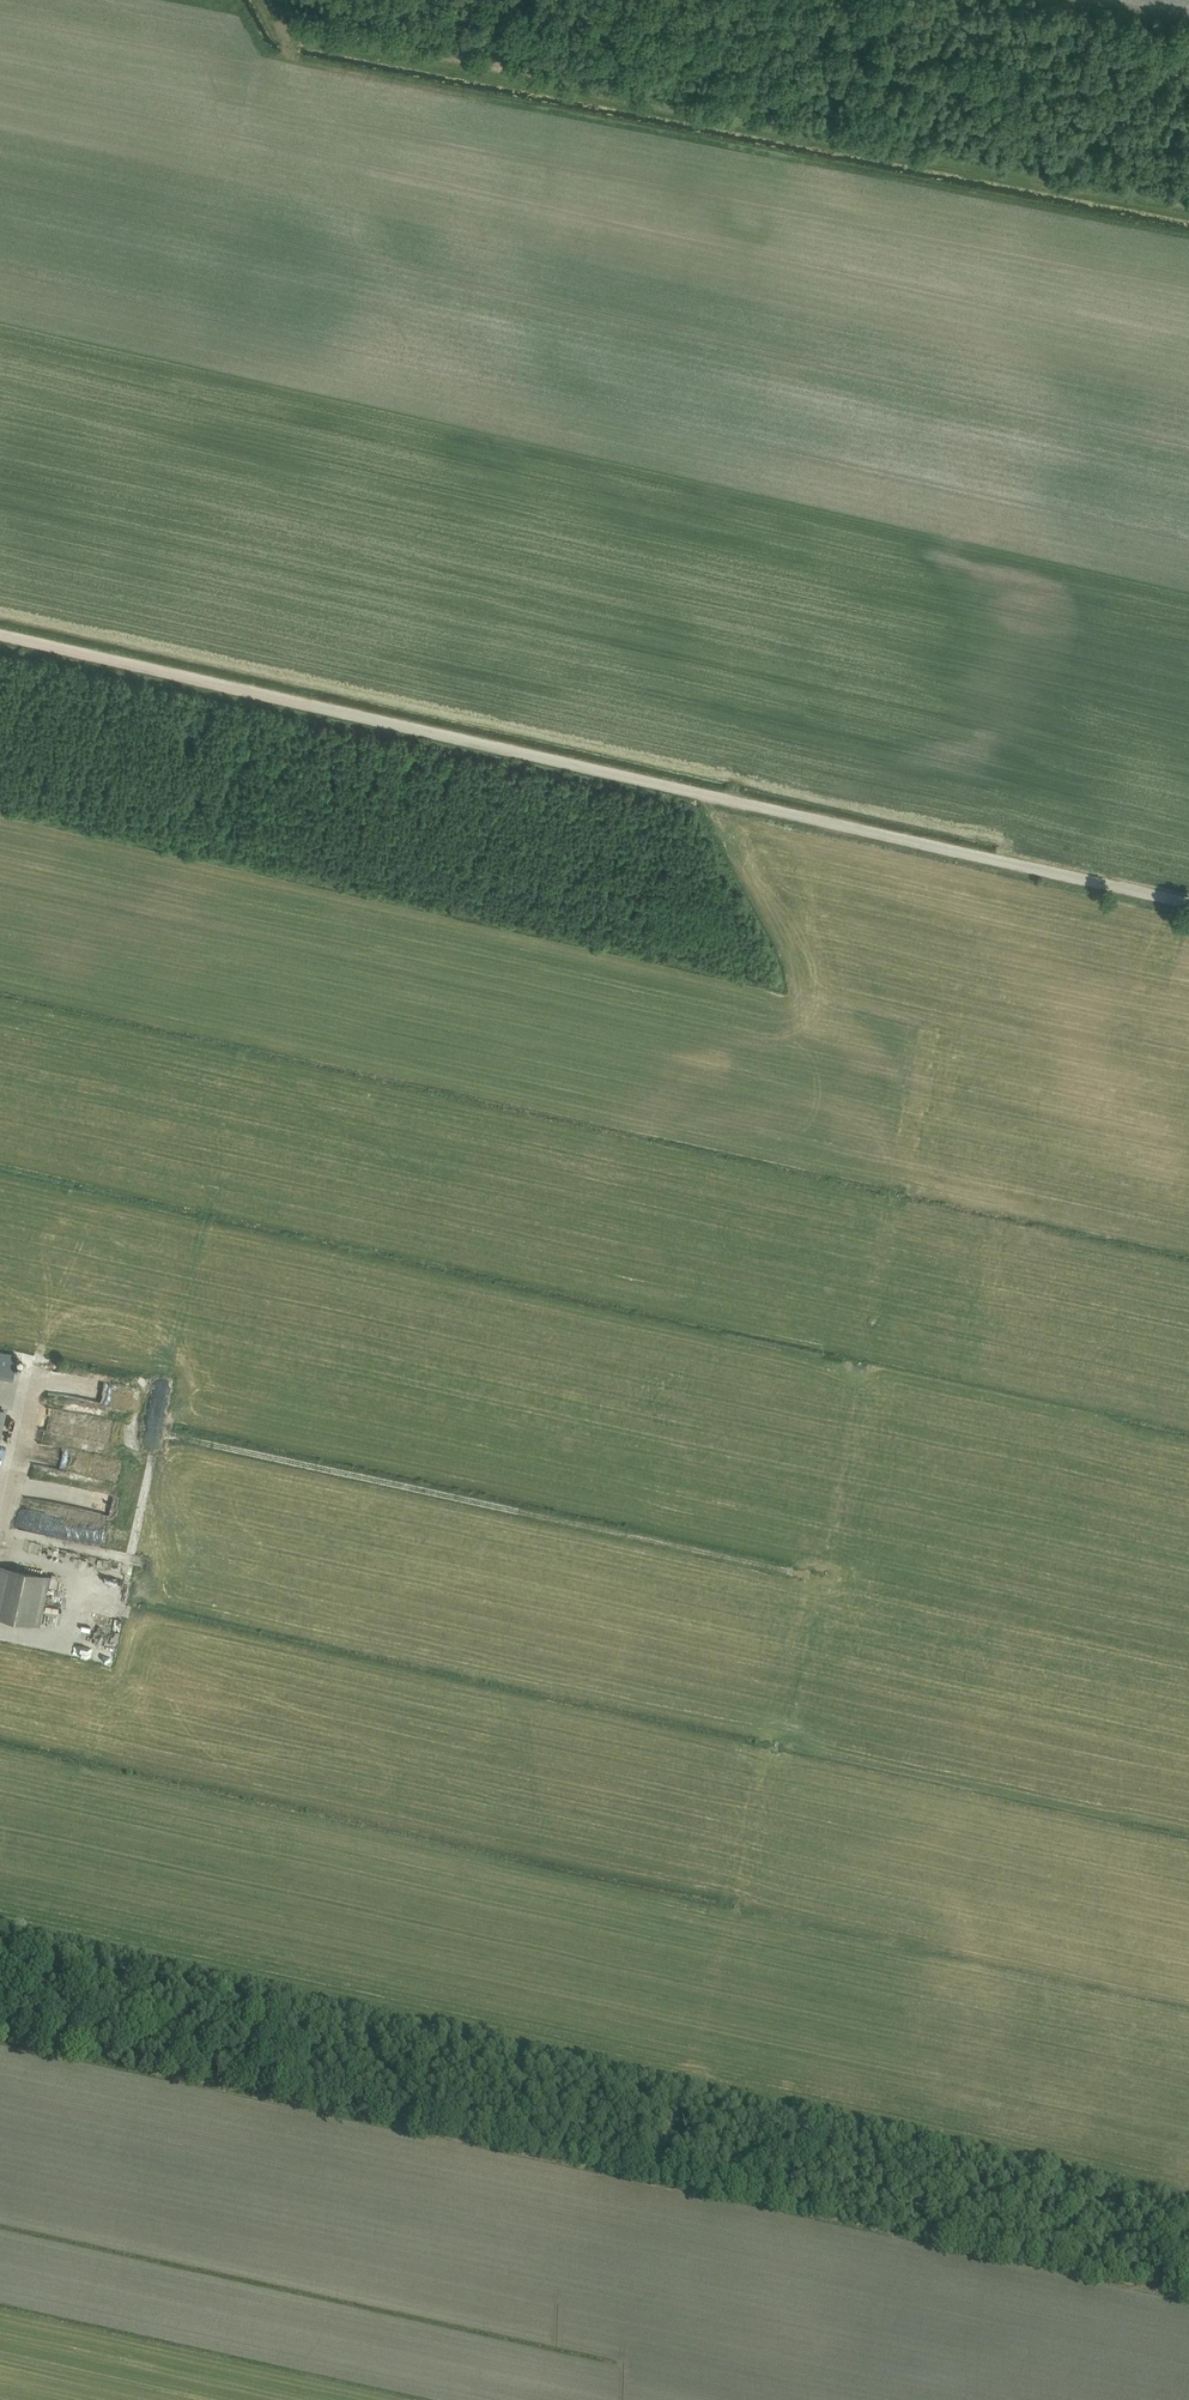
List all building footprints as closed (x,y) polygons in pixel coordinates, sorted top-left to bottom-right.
[(17,1355),(0,1351),(0,1375),(12,1378),(17,1355)] [(160,1402),(152,1405),(156,1413),(163,1409),(160,1402)] [(39,1626),(50,1575),(0,1564),(0,1618),(39,1626)]
